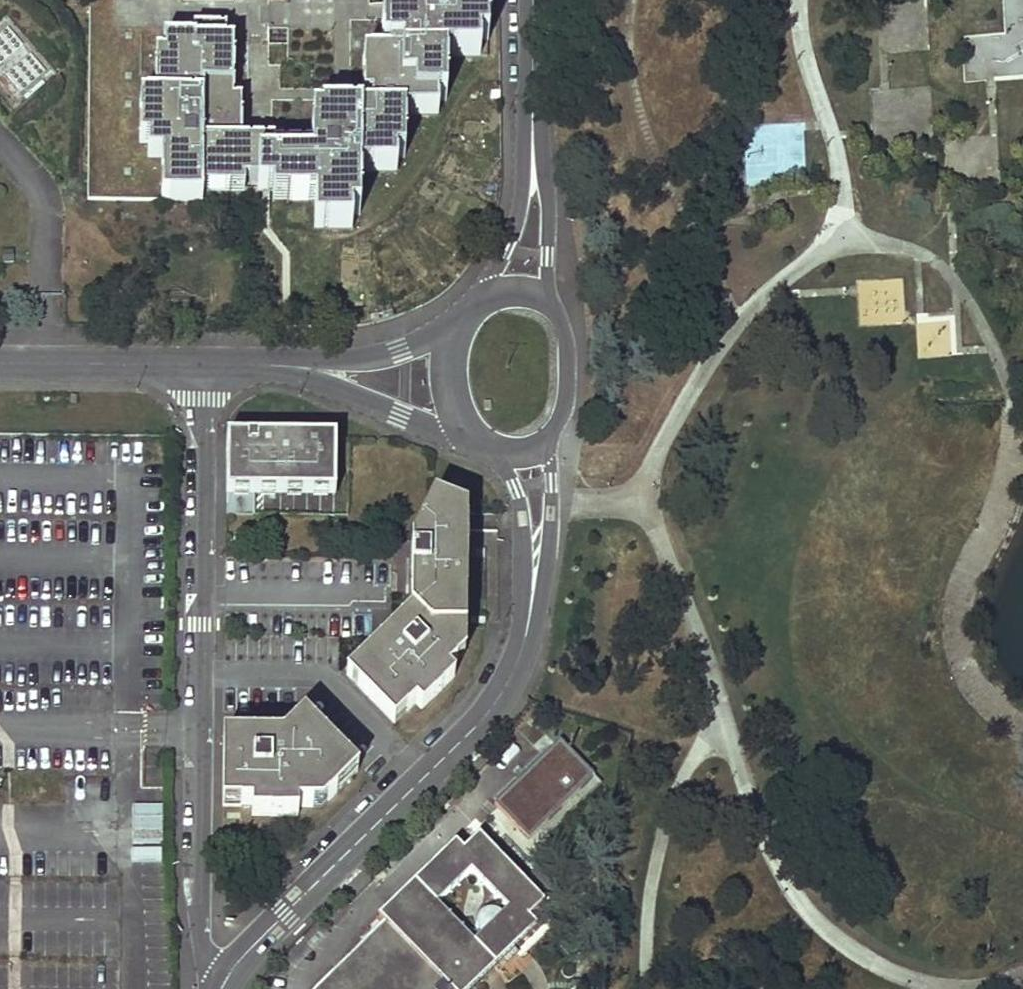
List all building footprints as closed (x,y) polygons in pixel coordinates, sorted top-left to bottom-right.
[(112,25),(177,29),(179,0),(114,0),(112,25)] [(331,26),(331,0),(289,0),(289,26),(331,26)] [(387,6),(381,6),(381,49),(398,49),(398,56),(360,56),(360,100),(370,100),(370,114),(402,114),(435,114),(435,100),(444,100),(444,58),(477,58),(477,42),(484,42),(485,0),(387,0),(387,6)] [(25,95),(47,72),(4,31),(0,34),(0,71),(25,95)] [(208,31),(193,31),(193,42),(162,42),(162,56),(153,56),(153,99),(137,99),(137,101),(137,142),(145,142),(145,157),(159,157),(159,201),(199,201),(199,193),(243,193),(243,184),(257,184),(257,163),(270,163),(271,145),(238,145),(238,102),(231,102),(231,45),(223,45),(223,31),(208,31)] [(402,157),(402,114),(370,114),(317,113),(317,116),(308,116),(308,146),(271,145),(270,163),(257,163),(257,184),(257,193),(272,193),(272,201),(313,202),(313,230),(347,230),(347,215),(356,215),(357,171),(393,172),(393,157),(402,157)] [(334,497),(335,441),(227,440),(227,460),(226,517),(254,517),(254,496),(334,497)] [(409,615),(457,660),(461,657),(464,514),(431,502),(410,546),(409,615)] [(409,615),(346,678),(392,724),(412,705),(419,711),(451,679),(445,673),(457,660),(409,615)] [(281,739),(222,739),(222,809),(251,808),(251,818),(295,818),(295,809),(318,808),(355,774),(300,719),(281,739)] [(535,847),(600,783),(559,741),(494,805),(535,847)] [(455,842),(377,919),(384,926),(320,988),(476,988),(539,928),(527,916),(541,900),(480,837),(464,851),(455,842)]
